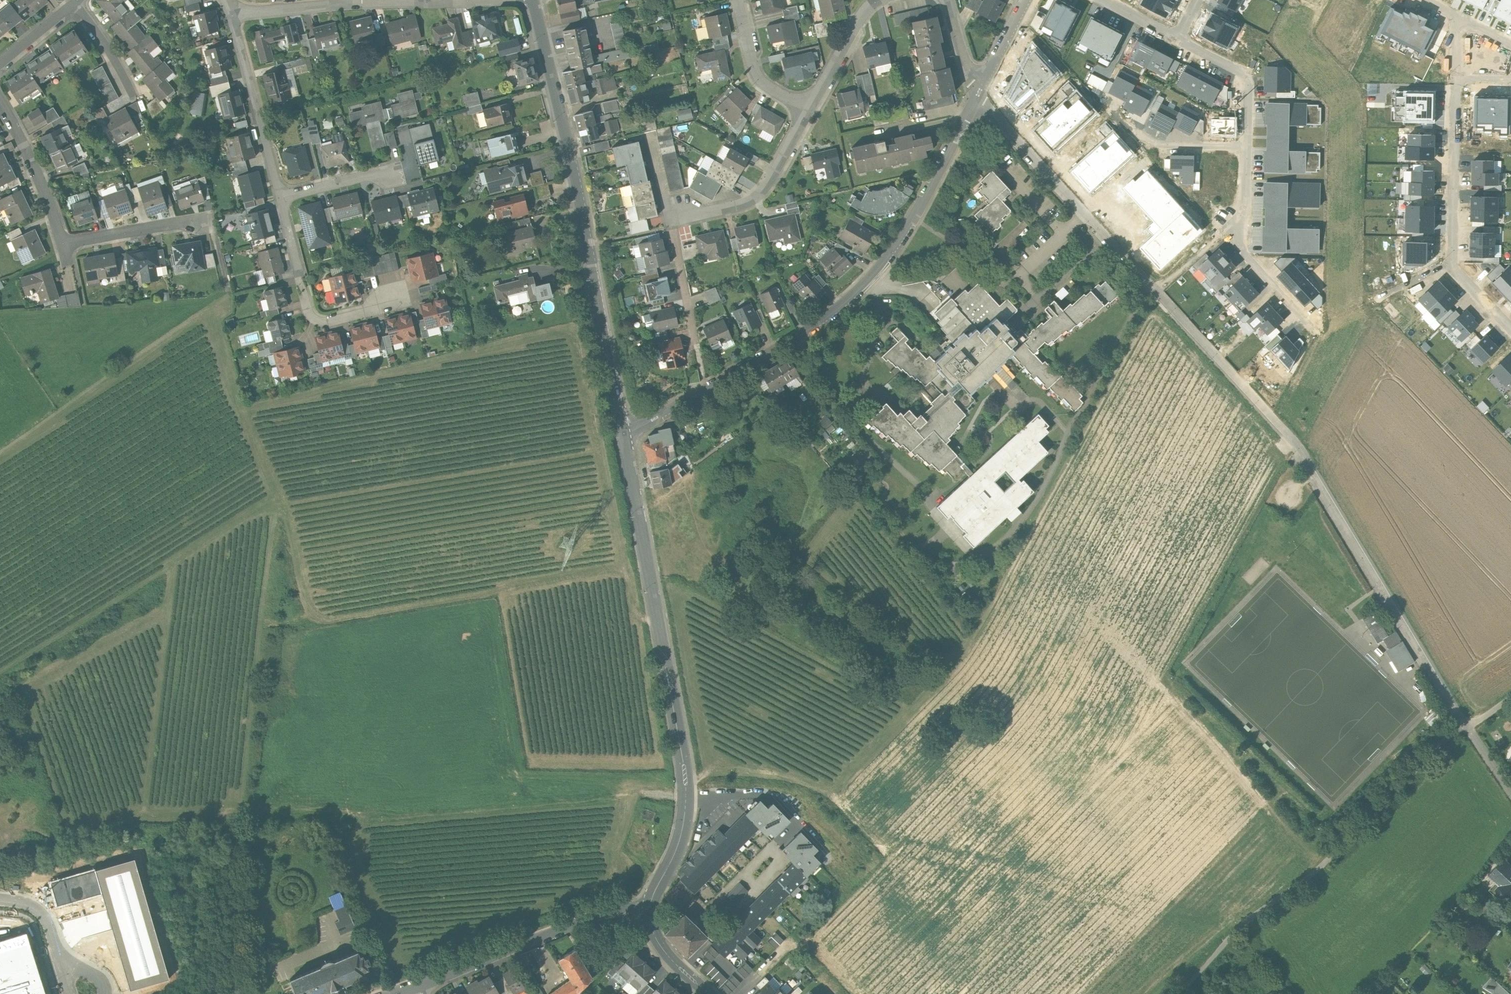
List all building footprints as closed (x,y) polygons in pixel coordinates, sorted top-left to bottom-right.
[(27,0),(19,0),(12,6),(22,19),(24,21),(36,11),(27,0)] [(36,11),(48,1),(47,0),(27,0),(36,11)] [(98,1),(116,23),(129,12),(120,2),(123,0),(99,0),(98,1)] [(560,13),(576,9),(574,0),(557,0),(560,13)] [(781,0),(760,0),(763,13),(782,9),(783,9),(781,0)] [(816,11),(820,10),(823,22),(826,22),(838,19),(838,18),(845,16),(845,15),(844,15),(842,5),(843,5),(842,0),(814,0),(816,11)] [(998,0),(984,0),(977,12),(985,16),(986,15),(995,19),(1003,3),(998,0)] [(1060,0),(1054,0),(1039,28),(1046,32),(1047,31),(1052,34),(1049,39),(1057,43),(1058,41),(1064,44),(1081,11),(1060,0)] [(1142,4),(1166,17),(1169,11),(1170,11),(1174,3),(1173,3),(1175,0),(1144,0),(1142,4)] [(1219,2),(1236,11),(1242,0),(1220,0),(1219,2)] [(1472,4),(1483,10),(1487,0),(1474,0),(1472,4)] [(1499,4),(1490,0),(1487,0),(1483,10),(1493,15),(1499,4)] [(1510,7),(1510,0),(1501,0),(1499,4),(1493,15),(1504,21),(1510,7)] [(10,4),(0,12),(0,16),(10,28),(22,19),(12,6),(10,4)] [(783,9),(782,9),(784,16),(798,13),(796,6),(783,9)] [(927,7),(893,14),(896,26),(912,22),(914,22),(929,18),(927,7)] [(1397,10),(1391,7),(1377,35),(1423,58),(1437,31),(1430,27),(1431,26),(1426,23),(1428,19),(1418,14),(1418,15),(1411,11),(1409,15),(1398,9),(1397,10)] [(1217,8),(1213,15),(1229,24),(1233,17),(1217,8)] [(116,23),(113,26),(128,45),(142,33),(135,24),(142,19),(133,9),(116,23)] [(576,9),(560,13),(562,24),(581,20),(578,9),(576,9)] [(215,10),(194,16),(197,26),(199,25),(202,35),(218,31),(215,21),(218,21),(215,10)] [(495,12),(472,18),(475,30),(478,42),(501,36),(495,12)] [(798,13),(784,16),(785,22),(794,20),(799,19),(798,13)] [(725,14),(708,17),(710,25),(707,26),(710,38),(712,38),(727,34),(729,34),(725,14)] [(409,21),(402,22),(402,21),(387,25),(388,31),(391,43),(410,38),(411,40),(420,38),(415,15),(408,17),(409,21)] [(1229,24),(1213,15),(1210,21),(1209,21),(1205,29),(1206,29),(1203,35),(1227,47),(1237,28),(1229,24)] [(10,28),(0,16),(0,37),(10,28)] [(929,18),(914,22),(920,47),(938,43),(941,42),(935,17),(929,18)] [(1125,34),(1092,17),(1077,44),(1088,50),(1088,49),(1101,56),(1100,56),(1111,62),(1125,34)] [(457,18),(448,20),(449,24),(433,28),(437,44),(462,37),(457,18)] [(363,19),(350,23),(354,39),(367,35),(368,38),(375,36),(375,35),(374,30),(375,30),(372,19),(364,21),(363,19)] [(785,22),(767,26),(770,40),(783,37),(785,46),(799,43),(794,20),(785,22)] [(620,22),(610,24),(616,51),(626,49),(620,22)] [(823,22),(814,24),(817,37),(829,34),(826,22),(823,22)] [(336,24),(323,27),(323,26),(313,29),(315,37),(318,48),(328,46),(327,43),(340,40),(336,24)] [(296,25),(290,27),(293,39),(299,38),(296,25)] [(585,26),(563,31),(572,70),(573,70),(600,64),(604,63),(628,57),(626,49),(616,51),(591,56),(585,26)] [(290,27),(270,32),(269,28),(253,32),(261,63),(274,60),(270,43),(286,38),(287,41),(293,39),(290,27)] [(75,30),(49,47),(50,49),(63,68),(71,63),(70,61),(79,55),(80,57),(89,51),(75,30)] [(475,30),(469,31),(473,46),(479,44),(478,42),(475,30)] [(388,31),(382,33),(384,44),(391,43),(388,31)] [(142,33),(128,45),(132,49),(146,38),(142,33)] [(382,33),(375,35),(375,36),(377,46),(384,44),(382,33)] [(307,34),(300,35),(306,57),(313,55),(309,39),(307,34)] [(727,34),(712,38),(714,45),(729,42),(727,34)] [(132,49),(128,52),(147,76),(159,66),(147,52),(157,43),(150,35),(146,38),(132,49)] [(315,37),(309,39),(313,55),(313,57),(320,55),(319,50),(318,48),(315,37)] [(1129,56),(1136,42),(1130,39),(1123,53),(1129,56)] [(517,40),(500,44),(503,56),(506,55),(517,52),(520,51),(517,40)] [(1147,67),(1156,50),(1137,40),(1136,42),(1129,56),(1128,58),(1147,67)] [(729,42),(714,45),(715,52),(724,50),(730,49),(729,42)] [(884,42),(863,47),(868,67),(889,62),(884,42)] [(920,47),(917,48),(919,54),(917,55),(920,65),(921,65),(923,73),(944,68),(938,43),(920,47)] [(226,46),(206,51),(210,64),(212,63),(214,72),(231,67),(226,46)] [(1006,93),(1021,109),(1057,76),(1031,47),(1006,93)] [(50,49),(25,66),(27,69),(38,85),(63,68),(50,49)] [(715,52),(696,56),(698,69),(711,66),(714,81),(729,78),(724,50),(715,52)] [(1174,59),(1156,50),(1147,67),(1164,77),(1174,59)] [(517,52),(506,55),(508,61),(519,58),(517,52)] [(811,53),(786,59),(782,59),(785,71),(794,69),(797,80),(811,76),(810,71),(815,70),(811,53)] [(532,59),(515,63),(521,85),(538,80),(532,59)] [(147,76),(145,77),(152,86),(150,88),(161,101),(174,90),(164,78),(172,71),(164,62),(159,66),(147,76)] [(600,64),(573,70),(572,70),(563,72),(567,87),(584,83),(583,76),(592,74),(592,72),(602,70),(600,64)] [(102,66),(91,72),(108,104),(119,98),(102,66)] [(1195,95),(1205,75),(1187,66),(1178,84),(1189,90),(1188,91),(1195,95)] [(923,73),(922,73),(928,99),(953,93),(947,67),(944,68),(923,73)] [(1266,68),(1266,91),(1277,91),(1289,91),(1290,73),(1285,68),(1266,68)] [(27,69),(6,83),(19,102),(40,88),(38,85),(27,69)] [(284,70),(265,75),(272,102),(291,97),(284,70)] [(1138,80),(1120,71),(1109,92),(1127,101),(1135,85),(1138,80)] [(870,73),(862,75),(867,96),(875,94),(870,73)] [(1107,82),(1092,74),(1087,83),(1102,92),(1107,82)] [(862,75),(855,76),(858,89),(859,89),(861,97),(867,96),(862,75)] [(1223,84),(1205,75),(1195,95),(1213,104),(1216,97),(1223,84)] [(224,76),(211,79),(213,86),(226,83),(224,76)] [(602,78),(595,80),(596,86),(599,98),(607,97),(602,78)] [(584,83),(567,87),(572,105),(589,101),(586,88),(596,86),(595,80),(584,83)] [(1034,130),(1053,151),(1096,112),(1069,83),(1061,90),(1069,99),(1034,130)] [(1228,87),(1223,84),(1216,97),(1224,101),(1227,101),(1227,89),(1228,87)] [(1153,94),(1135,85),(1127,101),(1124,107),(1129,109),(1129,110),(1134,113),(1135,112),(1142,116),(1153,94)] [(736,88),(715,109),(716,110),(720,106),(725,111),(721,114),(723,115),(724,114),(732,123),(741,114),(740,113),(750,102),(736,88)] [(858,89),(837,94),(840,107),(842,107),(844,117),(864,112),(861,97),(859,89),(858,89)] [(245,113),(239,90),(220,95),(225,118),(245,113)] [(412,91),(399,95),(401,104),(391,106),(391,107),(388,108),(390,118),(417,111),(412,91)] [(477,91),(463,95),(467,108),(481,104),(477,91)] [(1403,97),(1395,96),(1395,116),(1403,116),(1403,122),(1435,123),(1435,91),(1404,91),(1403,97)] [(207,94),(196,92),(191,97),(190,109),(194,117),(197,117),(197,115),(204,116),(207,94)] [(1489,96),(1474,96),(1474,128),(1483,128),(1483,131),(1499,131),(1499,135),(1510,135),(1510,97),(1496,97),(1496,96),(1489,96)] [(616,100),(602,103),(604,113),(619,110),(616,100)] [(137,103),(126,109),(132,119),(141,114),(137,103)] [(365,111),(351,115),(353,125),(366,121),(374,149),(386,146),(383,135),(382,135),(378,121),(390,118),(388,108),(383,110),(382,103),(364,107),(365,111)] [(507,103),(493,107),(497,124),(511,121),(507,103)] [(757,103),(752,112),(757,115),(761,107),(762,106),(757,103)] [(1289,106),(1266,105),(1265,126),(1268,126),(1267,152),(1265,152),(1264,173),(1305,174),(1306,155),(1288,154),(1289,128),(1306,128),(1307,105),(1289,104),(1289,106)] [(1173,126),(1179,114),(1161,105),(1150,125),(1168,134),(1173,126)] [(1179,114),(1173,126),(1190,135),(1193,130),(1198,121),(1196,120),(1197,117),(1199,115),(1183,106),(1179,114)] [(42,113),(42,114),(45,119),(48,124),(51,122),(60,117),(53,107),(42,113)] [(102,107),(92,113),(98,125),(105,121),(105,120),(109,118),(102,107)] [(692,107),(678,110),(680,119),(694,116),(692,107)] [(784,119),(761,107),(757,115),(753,123),(775,135),(784,119)] [(39,109),(28,115),(34,125),(45,119),(42,114),(42,113),(39,109)] [(109,118),(105,120),(105,121),(117,142),(138,130),(132,119),(126,109),(109,118)] [(591,111),(574,115),(578,129),(595,125),(605,122),(603,116),(593,118),(591,111)] [(732,123),(730,125),(737,132),(746,119),(741,114),(732,123)] [(60,117),(51,122),(55,131),(60,129),(61,129),(68,126),(63,115),(60,117)] [(654,115),(641,118),(644,133),(656,130),(657,130),(654,115)] [(1204,121),(1197,117),(1196,120),(1198,121),(1193,130),(1203,135),(1204,135),(1204,121)] [(1235,119),(1211,119),(1211,135),(1235,135),(1235,119)] [(611,120),(605,122),(608,134),(615,133),(611,120)] [(410,128),(414,144),(433,139),(429,123),(410,128)] [(1072,171),(1090,192),(1133,153),(1106,124),(1098,131),(1107,140),(1072,171)] [(317,125),(308,128),(312,142),(312,145),(321,143),(317,125)] [(595,125),(578,129),(581,142),(598,138),(595,125)] [(657,130),(656,130),(658,136),(671,133),(670,127),(657,130)] [(55,131),(41,137),(49,154),(51,153),(68,145),(61,129),(60,129),(55,131)] [(309,131),(303,132),(306,143),(312,142),(309,131)] [(394,132),(387,134),(391,148),(397,147),(394,132)] [(512,133),(488,139),(492,157),(519,150),(516,138),(513,139),(512,133)] [(671,133),(658,136),(659,142),(673,139),(671,133)] [(248,134),(228,139),(231,151),(232,151),(235,163),(245,160),(254,158),(248,134)] [(1409,134),(1409,146),(1434,147),(1434,135),(1409,134)] [(884,141),(851,148),(857,172),(926,156),(924,150),(932,148),(929,137),(912,141),(910,135),(894,138),(896,143),(885,146),(884,141)] [(433,139),(414,144),(419,165),(439,160),(433,139)] [(673,139),(659,142),(660,148),(674,145),(673,139)] [(344,141),(322,147),(327,167),(349,161),(344,141)] [(608,141),(593,144),(595,152),(610,149),(608,141)] [(638,142),(612,148),(616,167),(626,164),(642,161),(638,142)] [(68,145),(51,153),(58,170),(77,162),(70,145),(68,145)] [(674,145),(660,148),(662,155),(675,151),(674,145)] [(1409,146),(1407,146),(1406,158),(1433,159),(1434,147),(1409,146)] [(305,147),(288,151),(291,163),(287,164),(291,177),(311,172),(305,147)] [(746,157),(730,149),(722,164),(739,174),(748,158),(746,157)] [(836,150),(811,155),(814,168),(826,166),(828,178),(839,176),(836,163),(839,163),(836,150)] [(675,151),(662,155),(663,161),(677,157),(675,151)] [(759,158),(749,152),(746,157),(748,158),(757,163),(759,158)] [(0,155),(0,170),(9,166),(4,153),(0,155)] [(1194,156),(1171,155),(1171,159),(1171,171),(1180,171),(1180,175),(1183,175),(1183,183),(1194,184),(1194,172),(1194,156)] [(677,157),(663,161),(665,167),(678,163),(677,157)] [(235,163),(234,163),(236,170),(247,167),(245,160),(235,163)] [(509,160),(497,163),(498,168),(499,170),(507,168),(507,167),(510,166),(509,160)] [(722,164),(714,160),(706,176),(720,184),(730,189),(739,174),(722,164)] [(1473,173),(1493,173),(1493,161),(1473,160),(1473,173)] [(642,161),(626,164),(629,177),(631,177),(633,184),(647,181),(642,161)] [(87,162),(73,165),(75,174),(89,171),(87,162)] [(510,166),(507,167),(507,168),(499,170),(498,168),(487,171),(489,182),(489,183),(487,185),(488,189),(491,190),(496,189),(498,190),(502,190),(503,187),(527,181),(522,163),(510,166)] [(678,163),(665,167),(666,173),(680,170),(678,163)] [(0,170),(0,186),(7,183),(7,182),(16,178),(10,165),(9,166),(0,170)] [(236,170),(233,171),(235,178),(240,177),(249,175),(249,174),(247,167),(236,170)] [(540,170),(528,174),(532,187),(534,186),(544,184),(540,170)] [(680,170),(666,173),(667,179),(681,176),(680,170)] [(991,170),(983,177),(986,180),(978,187),(984,193),(983,195),(989,202),(986,204),(987,204),(981,209),(981,208),(974,215),(977,218),(975,220),(977,223),(976,224),(987,236),(1000,224),(998,221),(1010,210),(1001,200),(1010,192),(1010,190),(991,170)] [(1160,269),(1203,230),(1148,170),(1136,181),(1134,179),(1124,188),(1161,229),(1140,248),(1160,269)] [(706,176),(697,171),(689,186),(711,199),(720,184),(706,176)] [(1413,182),(1433,183),(1433,171),(1413,171),(1413,182)] [(249,175),(240,177),(246,201),(254,199),(254,200),(263,198),(259,185),(261,185),(258,172),(249,174),(249,175)] [(1473,173),(1473,184),(1484,185),(1498,185),(1498,173),(1493,173),(1473,173)] [(205,176),(197,178),(198,182),(201,192),(208,190),(205,176)] [(681,176),(667,179),(669,185),(682,182),(681,176)] [(190,181),(174,186),(176,192),(175,192),(181,208),(196,203),(197,204),(203,201),(200,192),(201,192),(198,182),(191,184),(190,181)] [(633,184),(630,185),(623,187),(625,196),(632,194),(635,205),(654,201),(649,181),(633,184)] [(682,182),(669,185),(670,191),(684,188),(682,182)] [(1413,182),(1410,182),(1410,195),(1433,195),(1433,183),(1413,182)] [(544,184),(534,186),(538,200),(551,196),(548,183),(544,184)] [(1287,186),(1264,185),(1263,209),(1266,209),(1265,228),(1263,228),(1262,253),(1319,254),(1319,232),(1287,231),(1288,208),(1319,209),(1320,184),(1287,184),(1287,186)] [(159,185),(139,191),(147,215),(167,208),(159,185)] [(883,189),(879,190),(875,191),(872,191),(871,192),(870,193),(868,191),(867,194),(865,193),(860,202),(853,198),(849,205),(856,209),(861,211),(866,213),(872,214),(878,214),(884,213),(888,212),(892,210),(896,208),(900,206),(902,204),(904,201),(907,198),(912,190),(905,186),(901,192),(892,187),(892,188),(890,186),(889,188),(887,189),(886,188),(883,189)] [(433,189),(408,195),(411,206),(414,217),(418,215),(417,214),(428,211),(429,213),(438,210),(433,189)] [(124,190),(103,197),(111,219),(132,212),(124,190)] [(0,201),(0,206),(2,210),(6,208),(10,215),(9,215),(12,223),(30,214),(24,200),(25,199),(21,191),(0,201)] [(357,193),(333,199),(337,216),(361,210),(357,193)] [(91,199),(80,202),(78,194),(66,198),(69,207),(71,206),(78,226),(97,219),(94,208),(91,199)] [(408,194),(402,196),(405,208),(411,206),(408,195),(408,194)] [(522,195),(495,202),(494,205),(495,209),(497,210),(496,213),(497,218),(499,219),(527,212),(528,210),(525,197),(522,195)] [(396,196),(372,202),(377,223),(386,221),(386,220),(401,216),(399,209),(396,197),(396,196)] [(402,196),(396,197),(399,209),(405,208),(402,196)] [(1472,208),(1497,209),(1497,197),(1483,197),(1472,196),(1472,208)] [(263,198),(254,200),(255,206),(264,204),(263,198)] [(654,201),(635,205),(638,220),(646,218),(657,215),(654,201)] [(797,201),(785,204),(788,216),(794,214),(800,213),(797,201)] [(320,203),(299,208),(309,249),(330,244),(320,203)] [(100,206),(94,208),(97,219),(98,221),(105,219),(100,206)] [(1407,206),(1407,218),(1433,219),(1433,207),(1407,206)] [(1497,209),(1472,208),(1472,220),(1484,221),(1497,221),(1497,209)] [(268,210),(247,215),(249,223),(253,222),(255,230),(251,231),(254,240),(274,235),(268,210)] [(1012,213),(989,235),(989,236),(997,244),(1020,222),(1012,213)] [(788,216),(765,221),(770,240),(783,237),(783,235),(787,234),(788,238),(789,238),(790,242),(800,239),(794,214),(788,216)] [(863,221),(852,214),(849,220),(850,221),(860,226),(863,221)] [(530,217),(519,220),(521,226),(531,223),(530,217)] [(638,220),(629,222),(631,234),(649,230),(646,218),(638,220)] [(1433,231),(1433,219),(1407,218),(1407,230),(1433,231)] [(860,226),(850,221),(840,238),(852,244),(851,245),(854,247),(855,246),(865,251),(874,234),(860,226)] [(753,224),(741,227),(742,230),(735,232),(736,238),(738,247),(739,247),(748,245),(749,247),(758,245),(753,224)] [(11,238),(23,233),(21,227),(9,232),(11,238)] [(532,227),(503,235),(505,243),(510,242),(512,251),(537,245),(532,227)] [(34,230),(12,240),(17,250),(23,247),(29,260),(45,253),(34,230)] [(721,231),(696,237),(697,244),(700,256),(714,252),(716,258),(727,256),(721,231)] [(1494,233),(1472,232),(1471,244),(1494,245),(1494,233)] [(647,236),(635,238),(636,244),(638,244),(648,241),(647,236)] [(989,236),(981,243),(989,251),(997,244),(989,236)] [(648,241),(638,244),(641,257),(643,256),(665,251),(661,238),(648,241)] [(736,238),(730,239),(733,251),(740,250),(739,247),(738,247),(736,238)] [(190,245),(173,248),(176,265),(188,263),(189,271),(205,268),(203,255),(200,242),(190,244),(190,245)] [(1415,243),(1404,242),(1404,271),(1410,271),(1432,259),(1433,243),(1415,243)] [(849,249),(838,243),(833,248),(841,257),(843,255),(849,249)] [(265,244),(253,247),(255,253),(259,252),(266,250),(265,244)] [(697,244),(681,248),(683,260),(700,256),(697,244)] [(1494,245),(1471,244),(1471,257),(1494,257),(1494,245)] [(865,251),(855,246),(854,247),(852,251),(862,257),(865,251)] [(841,257),(833,248),(831,250),(828,247),(825,247),(818,253),(818,256),(821,259),(820,259),(827,267),(831,263),(836,270),(835,271),(839,276),(852,265),(843,255),(841,257)] [(266,250),(259,252),(261,261),(262,261),(266,277),(283,273),(277,248),(266,250)] [(163,249),(155,250),(158,266),(166,265),(163,249)] [(1208,276),(1227,258),(1219,249),(1200,267),(1208,276)] [(141,251),(127,253),(130,272),(143,269),(145,282),(158,280),(155,267),(158,266),(155,250),(141,252),(141,251)] [(665,251),(643,256),(646,269),(656,267),(669,263),(666,250),(665,251)] [(394,252),(389,253),(393,271),(399,269),(394,252)] [(432,252),(407,259),(410,270),(435,264),(432,252)] [(389,253),(383,255),(387,272),(393,271),(389,253)] [(113,254),(85,259),(88,281),(117,276),(113,254)] [(213,254),(203,255),(205,268),(205,269),(216,267),(213,254)] [(383,255),(377,256),(381,274),(387,272),(383,255)] [(377,256),(371,258),(376,275),(381,274),(377,256)] [(371,258),(365,259),(370,277),(376,275),(371,258)] [(1216,285),(1235,267),(1227,258),(1208,276),(1216,285)] [(1292,264),(1297,260),(1295,258),(1281,258),(1274,263),(1282,272),(1292,264)] [(365,259),(360,261),(364,278),(370,277),(365,259)] [(435,264),(410,270),(413,282),(428,278),(438,276),(435,264)] [(1292,264),(1282,272),(1279,276),(1292,290),(1305,278),(1292,264)] [(646,269),(644,269),(646,275),(657,272),(656,267),(646,269)] [(1510,301),(1510,271),(1509,269),(1494,283),(1510,301)] [(47,270),(21,278),(26,295),(31,293),(32,295),(34,294),(33,292),(42,289),(43,293),(40,294),(42,303),(56,298),(58,298),(58,297),(53,279),(51,280),(47,270)] [(354,271),(329,277),(332,290),(357,284),(354,271)] [(657,278),(659,278),(657,272),(646,275),(641,276),(643,284),(645,284),(645,283),(658,280),(657,278)] [(1230,288),(1243,276),(1239,272),(1226,284),(1230,288)] [(438,276),(428,278),(430,285),(437,283),(447,281),(445,274),(438,276)] [(811,282),(804,274),(793,285),(803,297),(802,298),(803,299),(804,298),(809,303),(824,290),(822,288),(814,279),(811,282)] [(826,284),(819,275),(814,279),(822,288),(826,284)] [(658,280),(645,283),(645,284),(649,301),(651,300),(663,298),(663,296),(670,294),(666,276),(659,278),(657,278),(658,280)] [(1232,302),(1252,285),(1243,276),(1230,288),(1224,293),(1232,302)] [(533,277),(495,287),(498,300),(497,303),(499,304),(500,302),(509,300),(510,303),(528,299),(529,301),(538,299),(535,286),(533,277)] [(1305,278),(1292,290),(1305,305),(1318,293),(1305,278)] [(977,283),(967,292),(965,289),(953,300),(951,297),(934,312),(934,314),(939,319),(937,321),(941,326),(940,327),(946,334),(945,335),(952,342),(944,350),(945,352),(935,361),(933,359),(933,360),(929,355),(926,358),(915,346),(912,349),(905,342),(908,339),(897,327),(890,333),(897,342),(883,354),(891,363),(892,362),(896,367),(898,365),(905,372),(906,371),(911,376),(913,374),(920,382),(921,381),(925,386),(930,381),(940,393),(930,402),(932,405),(921,415),(919,413),(916,417),(908,408),(902,414),(900,412),(896,414),(885,402),(881,406),(882,407),(868,420),(876,428),(877,427),(881,432),(883,430),(890,438),(891,437),(895,442),(898,440),(905,447),(905,446),(910,451),(912,449),(919,457),(920,456),(924,461),(927,459),(933,466),(936,464),(940,469),(942,467),(954,479),(963,471),(964,470),(960,466),(963,463),(943,441),(950,434),(949,433),(954,428),(952,426),(960,419),(959,418),(963,414),(961,411),(969,404),(968,403),(973,399),(967,393),(982,379),(983,380),(993,371),(992,369),(1010,353),(1022,367),(1023,367),(1035,379),(1037,377),(1048,389),(1050,388),(1061,400),(1063,398),(1074,411),(1084,402),(1080,398),(1083,395),(1072,383),(1070,384),(1058,372),(1057,373),(1045,361),(1043,363),(1034,353),(1035,353),(1034,352),(1046,342),(1047,343),(1052,339),(1054,341),(1066,330),(1068,332),(1081,321),(1083,322),(1095,311),(1096,313),(1109,301),(1110,303),(1119,295),(1106,281),(1093,292),(1091,290),(1079,302),(1078,300),(1073,304),(1071,303),(1064,310),(1055,300),(1046,308),(1046,310),(1052,316),(1044,323),(1043,322),(1027,336),(1021,329),(1019,329),(1015,333),(1004,322),(1017,311),(1017,309),(1007,298),(999,305),(979,283),(977,283)] [(1429,309),(1448,291),(1438,282),(1420,300),(1429,309)] [(430,285),(418,288),(420,294),(438,289),(437,283),(430,285)] [(548,283),(535,286),(538,299),(551,296),(548,283)] [(357,284),(332,290),(336,303),(360,297),(357,284)] [(1260,294),(1252,285),(1232,302),(1241,311),(1260,294)] [(1063,298),(1069,291),(1064,286),(1057,294),(1063,298)] [(281,287),(265,292),(264,293),(265,298),(267,299),(268,299),(270,309),(278,307),(286,305),(285,299),(286,299),(284,294),(282,294),(281,287)] [(715,287),(703,292),(709,305),(720,299),(715,287)] [(775,288),(761,295),(769,312),(783,306),(775,288)] [(1456,301),(1448,291),(1429,309),(1438,318),(1456,301)] [(78,293),(65,295),(68,307),(81,306),(78,293)] [(65,295),(58,297),(58,298),(56,298),(59,308),(68,307),(65,295)] [(445,298),(433,301),(439,325),(451,322),(449,314),(450,314),(452,311),(450,307),(448,305),(447,306),(445,298)] [(664,303),(663,298),(651,300),(653,306),(659,305),(664,303)] [(433,301),(420,304),(424,319),(427,328),(439,325),(433,301)] [(750,303),(732,311),(740,327),(746,325),(748,330),(757,327),(755,324),(759,322),(754,311),(750,303)] [(1260,325),(1275,312),(1267,303),(1248,321),(1256,329),(1260,325)] [(653,306),(648,307),(649,313),(661,311),(659,305),(653,306)] [(270,309),(260,312),(262,318),(279,313),(278,307),(270,309)] [(661,311),(649,313),(643,315),(644,322),(651,320),(653,331),(678,325),(674,308),(661,311)] [(759,308),(754,311),(759,322),(764,320),(759,308)] [(1449,328),(1450,328),(1449,327),(1461,316),(1456,310),(1443,322),(1449,328)] [(416,311),(410,313),(413,324),(419,323),(418,321),(416,311)] [(1466,311),(1461,316),(1449,327),(1450,328),(1462,340),(1478,325),(1470,317),(1471,316),(1466,311)] [(1275,312),(1260,325),(1269,334),(1284,320),(1275,312)] [(410,313),(397,316),(404,341),(416,338),(413,324),(410,313)] [(397,316),(385,319),(389,335),(391,344),(404,341),(397,316)] [(285,318),(269,323),(268,324),(269,330),(271,331),(272,330),(274,341),(281,339),(291,337),(289,330),(290,330),(288,325),(286,325),(285,318)] [(424,319),(418,321),(419,323),(423,338),(429,337),(427,328),(424,319)] [(723,320),(703,329),(710,344),(717,341),(718,343),(731,338),(723,320)] [(373,322),(361,325),(368,350),(379,347),(377,338),(373,322)] [(361,325),(350,328),(354,344),(356,353),(368,350),(361,325)] [(338,331),(327,334),(333,359),(344,356),(342,345),(338,331)] [(327,334),(315,337),(319,353),(321,362),(333,359),(327,334)] [(666,334),(653,337),(655,344),(659,344),(659,343),(667,341),(666,334)] [(1272,349),(1282,339),(1278,334),(1264,346),(1269,351),(1272,349)] [(1470,350),(1483,363),(1499,348),(1492,340),(1493,339),(1489,335),(1488,336),(1486,334),(1470,350)] [(389,335),(383,336),(386,349),(387,354),(393,352),(391,344),(389,335)] [(383,336),(377,338),(379,347),(380,351),(386,349),(383,336)] [(1293,344),(1286,336),(1282,339),(1272,349),(1276,353),(1281,348),(1285,352),(1279,356),(1291,369),(1300,351),(1304,342),(1300,338),(1293,344)] [(667,341),(659,343),(659,344),(663,363),(666,362),(668,368),(683,365),(679,347),(681,347),(679,338),(667,341)] [(274,341),(264,343),(265,349),(270,347),(283,344),(281,339),(274,341)] [(283,344),(270,347),(272,353),(275,353),(284,350),(283,344)] [(348,344),(342,345),(344,356),(345,360),(351,358),(348,346),(348,344)] [(354,344),(348,346),(351,358),(357,357),(356,353),(354,344)] [(284,350),(275,353),(278,364),(302,358),(299,347),(284,350)] [(319,353),(313,355),(314,358),(318,372),(323,371),(321,362),(319,353)] [(1506,385),(1509,382),(1510,380),(1510,357),(1509,355),(1493,371),(1506,385)] [(302,358),(278,364),(281,377),(287,376),(289,377),(297,375),(298,373),(305,371),(302,358)] [(314,358),(309,359),(313,376),(318,374),(318,372),(314,358)] [(788,358),(775,366),(784,383),(798,374),(788,358)] [(775,366),(761,374),(770,391),(784,383),(775,366)] [(697,370),(685,372),(687,385),(700,382),(697,370)] [(1037,413),(972,473),(963,463),(960,466),(964,470),(963,471),(968,476),(936,506),(946,518),(949,515),(951,518),(962,530),(962,529),(964,532),(961,534),(972,546),(1033,491),(1022,479),(1020,481),(1017,479),(1047,452),(1037,441),(1048,431),(1045,428),(1048,425),(1037,413)] [(670,428),(658,430),(659,433),(648,436),(650,443),(648,442),(644,443),(643,445),(643,449),(646,450),(648,463),(652,462),(654,468),(667,465),(676,457),(670,428)] [(684,462),(677,464),(680,478),(686,473),(684,462)] [(668,468),(650,472),(653,488),(671,484),(668,468)] [(1388,636),(1373,612),(1364,617),(1379,642),(1383,639),(1388,636)] [(1388,636),(1383,639),(1389,649),(1393,647),(1405,667),(1414,661),(1396,631),(1388,636)] [(1424,690),(1416,682),(1412,686),(1420,694),(1424,690)] [(760,801),(747,814),(759,826),(766,834),(771,830),(775,834),(788,821),(773,805),(768,809),(760,801)] [(643,808),(640,816),(651,820),(654,812),(643,808)] [(680,881),(692,893),(759,826),(747,814),(747,813),(725,836),(719,831),(681,869),(686,874),(680,881)] [(816,849),(800,833),(786,846),(791,851),(786,855),(795,863),(806,874),(819,862),(811,854),(816,849)] [(135,859),(50,883),(57,907),(102,893),(130,991),(170,979),(135,859)] [(1502,859),(1488,875),(1495,882),(1488,890),(1504,904),(1510,897),(1510,867),(1502,859)] [(808,876),(806,874),(795,863),(777,881),(789,892),(794,897),(801,890),(796,885),(799,882),(801,884),(804,884),(808,880),(808,876)] [(677,909),(692,893),(680,881),(664,897),(677,909)] [(777,881),(713,945),(724,956),(732,949),(743,959),(761,941),(750,931),(789,892),(777,881)] [(727,897),(735,905),(748,891),(740,883),(727,897)] [(356,929),(346,906),(334,911),(338,920),(334,922),(341,936),(356,929)] [(684,915),(665,935),(673,943),(671,945),(677,950),(679,948),(687,957),(707,937),(684,915)] [(27,933),(0,941),(0,993),(46,993),(27,933)] [(728,993),(731,993),(743,982),(736,976),(739,972),(712,945),(703,953),(712,962),(704,970),(728,993)] [(572,980),(579,992),(593,979),(575,950),(559,960),(572,980)] [(520,955),(528,967),(538,962),(532,951),(520,955)] [(320,967),(289,980),(295,993),(322,993),(329,991),(330,993),(346,993),(345,991),(347,990),(345,985),(365,976),(363,971),(368,969),(367,965),(370,964),(368,958),(364,959),(363,955),(359,957),(357,952),(334,962),(329,961),(324,963),(320,967)] [(623,987),(645,963),(634,953),(624,964),(618,971),(618,972),(613,977),(623,986),(623,987)] [(613,978),(613,977),(618,972),(618,971),(624,964),(620,960),(608,973),(613,978)] [(747,961),(738,970),(747,979),(756,970),(747,961)] [(632,993),(635,993),(639,990),(646,983),(655,972),(645,963),(623,987),(624,987),(632,993)] [(505,980),(511,990),(513,993),(518,993),(526,989),(513,967),(502,974),(505,980)] [(479,983),(485,993),(500,993),(494,984),(490,976),(479,983)] [(1483,986),(1495,993),(1509,993),(1510,993),(1492,976),(1483,986)] [(505,980),(500,983),(506,992),(506,993),(511,990),(505,980)] [(551,993),(579,993),(580,993),(579,992),(572,980),(551,993)] [(675,990),(664,980),(655,991),(652,993),(672,993),(675,990)] [(470,993),(485,993),(479,983),(478,981),(466,988),(470,993)] [(494,984),(500,993),(502,993),(506,992),(500,983),(499,981),(494,984)] [(650,987),(646,983),(639,990),(635,993),(644,993),(650,987)] [(774,993),(789,993),(793,990),(786,983),(780,989),(774,993)] [(768,984),(757,993),(774,993),(780,989),(780,988),(776,992),(768,984)]
